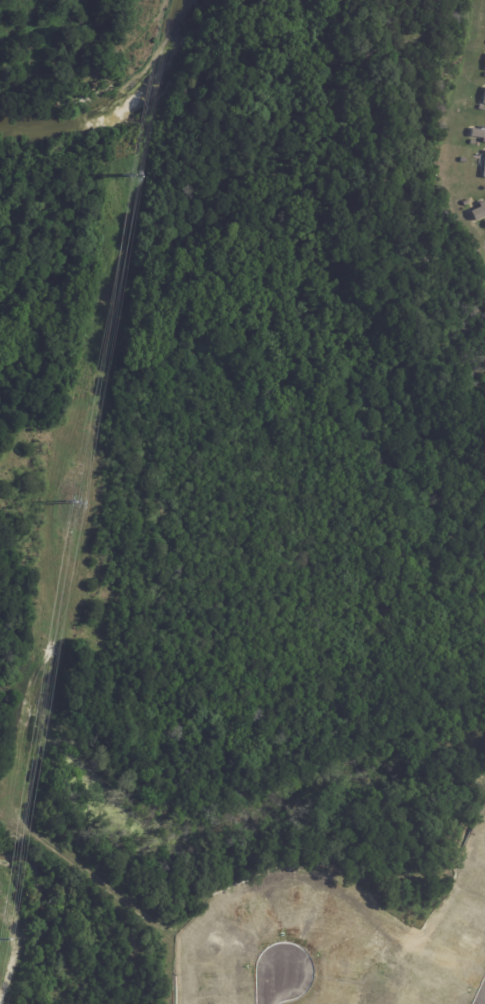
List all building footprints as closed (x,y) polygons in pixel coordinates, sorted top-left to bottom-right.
[(469,130),(469,138),(482,138),(481,142),(484,142),(484,131),(469,130)] [(477,205),(478,207),(469,211),(473,221),(484,216),(484,202),(477,205)]
